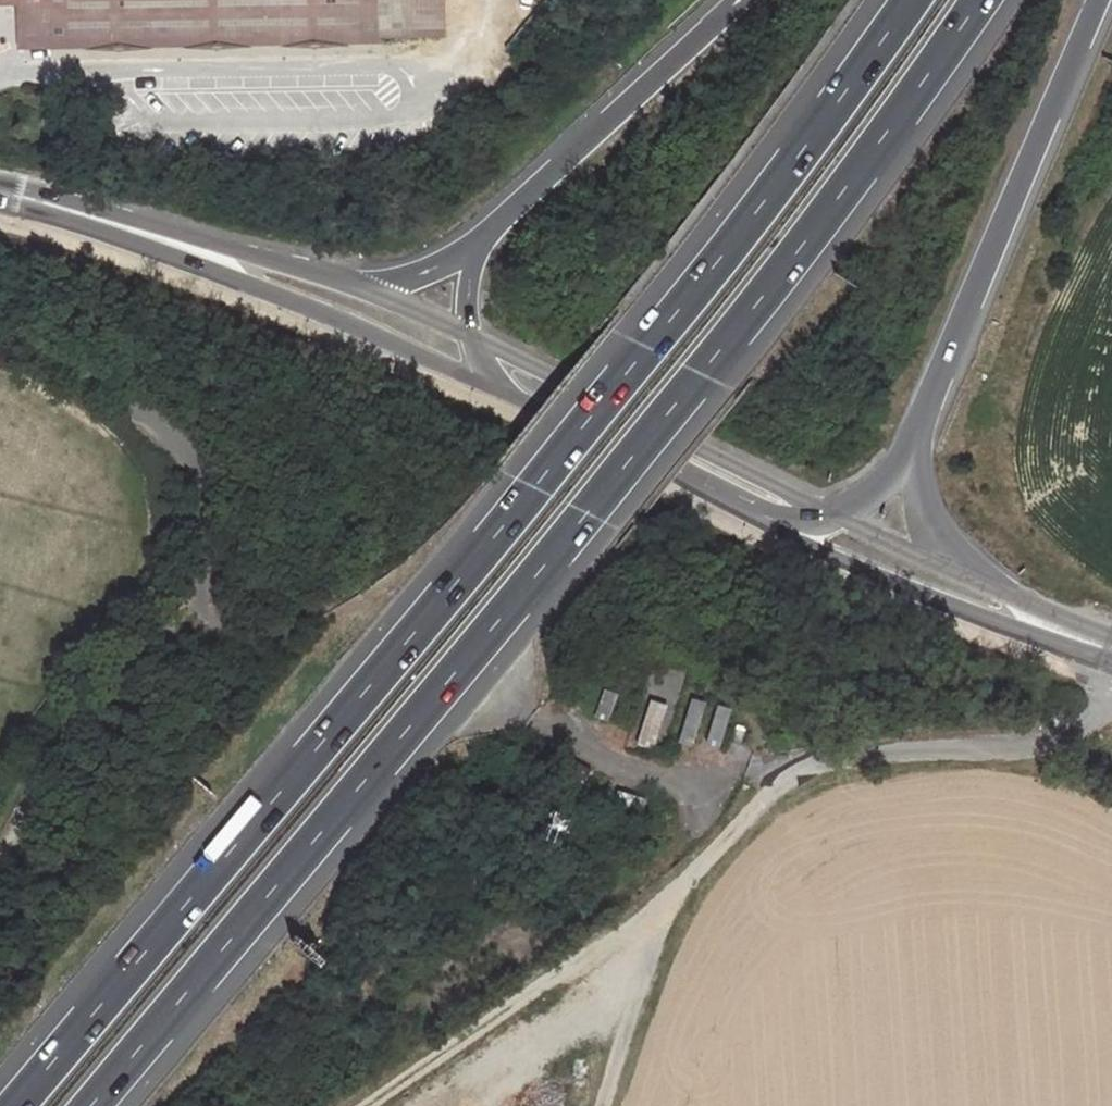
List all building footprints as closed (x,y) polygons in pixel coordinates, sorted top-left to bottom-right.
[(24,1),(25,39),(93,38),(352,34),(451,32),(450,0),(24,0),(24,1)] [(352,34),(93,38),(93,47),(352,43),(352,34)] [(605,692),(596,719),(609,724),(619,697),(605,692)] [(693,702),(679,745),(693,749),(707,706),(693,702)] [(655,752),(668,708),(652,703),(639,747),(655,752)] [(559,768),(584,784),(592,771),(567,755),(559,768)] [(613,806),(644,814),(647,800),(616,792),(613,806)]
